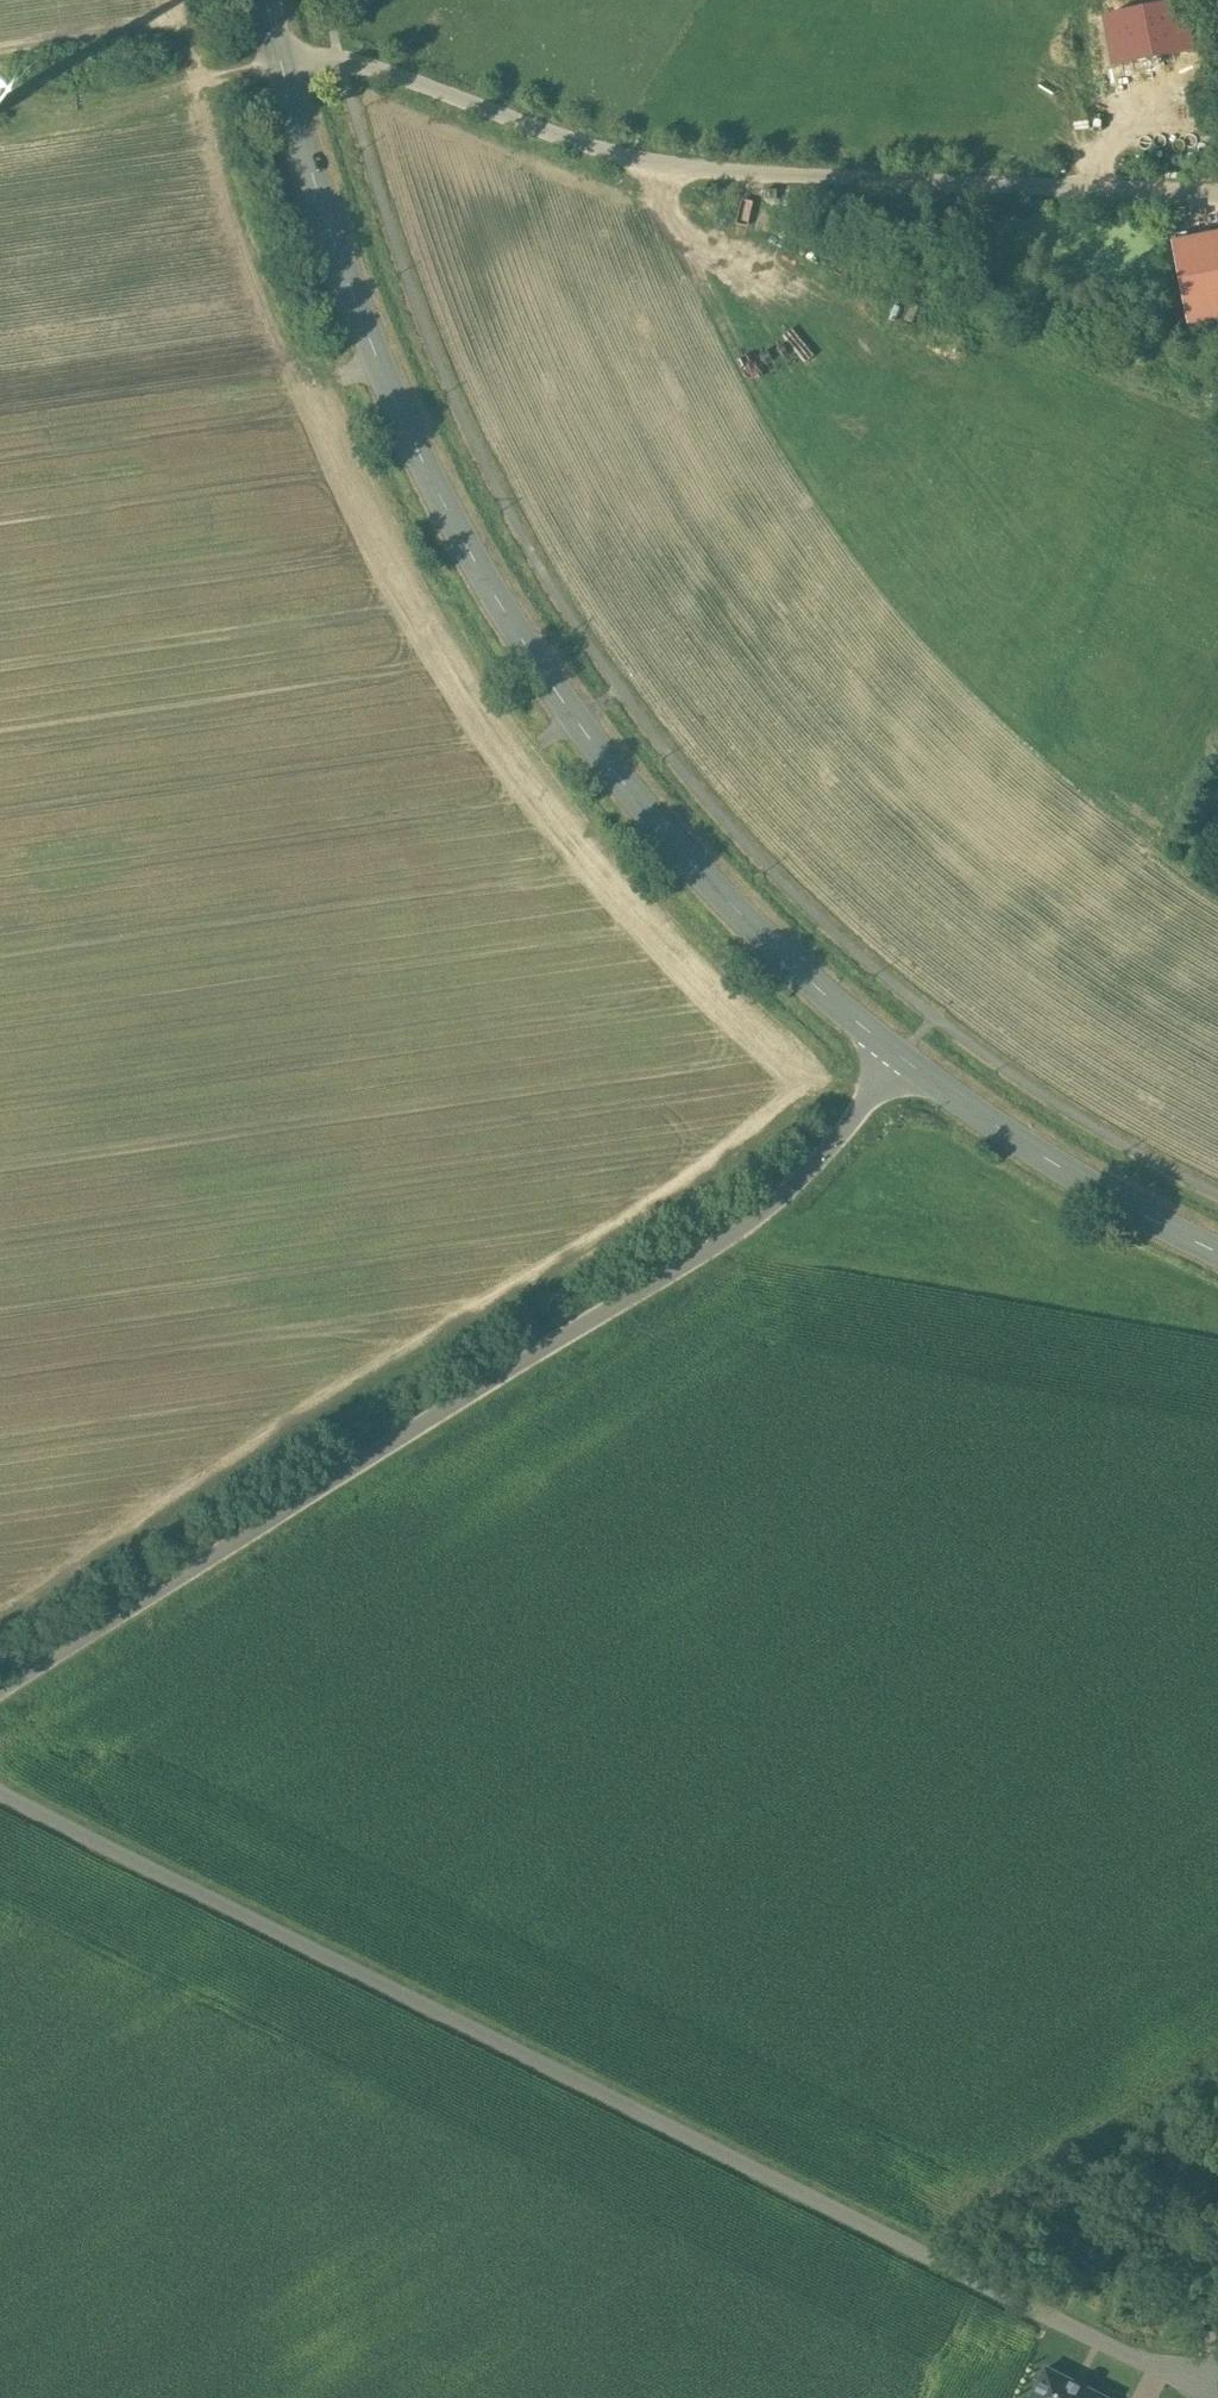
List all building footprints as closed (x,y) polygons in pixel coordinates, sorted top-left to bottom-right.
[(778,197),(768,189),(761,199),(770,206),(778,197)] [(1171,241),(1187,327),(1217,321),(1217,231),(1171,241)] [(1031,2397),(1109,2397),(1112,2392),(1049,2361),(1031,2397)]
